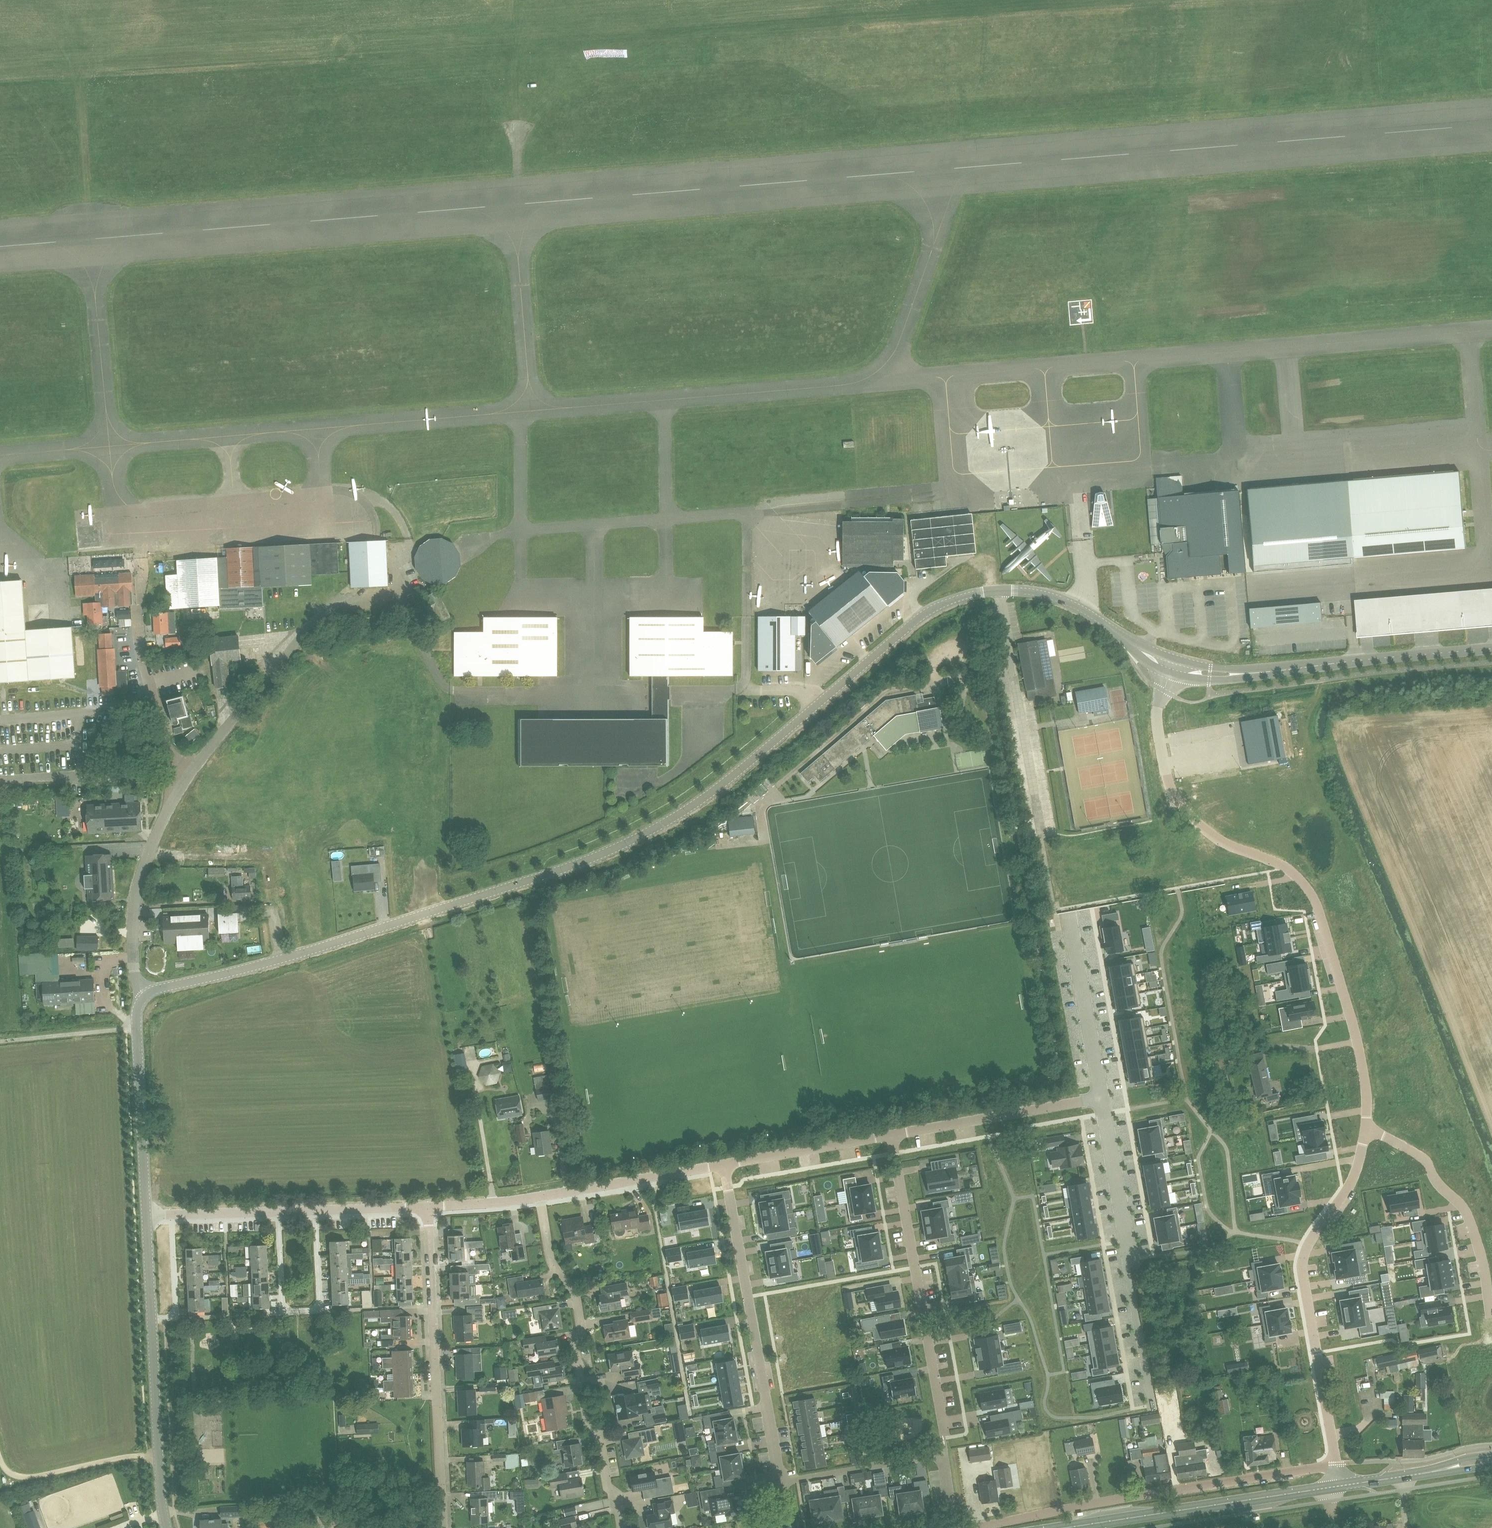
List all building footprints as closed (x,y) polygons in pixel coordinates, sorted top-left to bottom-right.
[(1460,472),(1348,481),(1354,556),(1466,547),(1460,472)] [(1249,490),(1246,490),(1251,540),(1255,544),(1251,544),(1253,572),(1254,572),(1286,569),(1286,570),(1286,569),(1319,567),(1351,564),(1352,564),(1351,556),(1354,556),(1348,481),(1345,482),(1345,480),(1249,488),(1249,490)] [(1157,497),(1158,505),(1161,544),(1170,543),(1171,549),(1165,556),(1167,579),(1168,579),(1245,572),(1238,491),(1183,495),(1157,497)] [(1095,495),(1092,527),(1092,526),(1098,526),(1107,525),(1112,524),(1113,526),(1105,494),(1100,494),(1095,495)] [(971,513),(941,516),(945,556),(976,553),(971,513)] [(941,516),(911,520),(916,569),(946,566),(945,556),(941,516)] [(844,523),(843,566),(893,566),(893,559),(903,559),(903,519),(894,519),(893,522),(892,522),(844,523)] [(421,546),(416,557),(416,568),(424,578),(436,583),(448,583),(457,576),(463,566),(462,552),(455,542),(444,537),(432,538),(421,546)] [(386,541),(351,543),(353,586),(389,584),(386,541)] [(178,574),(166,575),(168,608),(219,605),(220,609),(263,607),(262,587),(312,584),(311,575),(339,573),(337,542),(227,548),(227,557),(217,557),(177,559),(178,574)] [(858,572),(809,614),(814,620),(810,623),(809,658),(815,664),(836,647),(886,605),(903,592),(904,578),(896,569),(871,568),(861,575),(858,572)] [(94,574),(75,575),(77,596),(95,594),(95,603),(101,602),(102,606),(104,606),(116,606),(116,605),(119,605),(119,606),(131,605),(131,604),(133,604),(132,592),(133,591),(131,572),(119,573),(119,572),(94,574)] [(0,582),(0,682),(29,680),(27,658),(25,630),(22,581),(0,582)] [(1355,600),(1358,637),(1491,626),(1491,589),(1355,600)] [(95,603),(83,603),(84,614),(88,614),(89,623),(103,622),(102,606),(101,602),(95,603)] [(1298,605),(1297,605),(1299,623),(1323,621),(1321,603),(1320,603),(1320,604),(1298,606),(1298,605)] [(1273,607),(1272,607),(1274,625),(1299,623),(1297,605),(1296,605),(1297,606),(1273,608),(1273,607)] [(1250,609),(1248,609),(1250,627),(1274,625),(1272,607),(1271,607),(1272,608),(1250,610),(1250,609)] [(130,610),(118,610),(118,619),(124,619),(130,619),(130,610)] [(175,612),(154,613),(155,633),(176,632),(175,612)] [(454,632),(454,676),(557,676),(557,617),(484,617),(484,632),(454,632)] [(630,617),(630,676),(652,675),(667,675),(732,675),(732,632),(703,631),(703,617),(630,617)] [(759,617),(758,670),(794,670),(794,636),(804,636),(804,617),(759,617)] [(71,627),(25,630),(27,658),(29,680),(75,677),(73,656),(71,627)] [(101,649),(99,649),(101,686),(103,686),(104,695),(128,693),(126,670),(116,670),(114,648),(112,648),(111,633),(101,633),(101,649)] [(238,636),(210,639),(213,668),(214,668),(217,691),(231,689),(228,664),(241,662),(238,636)] [(180,638),(166,638),(166,646),(180,646),(180,638)] [(1035,641),(1018,644),(1026,691),(1027,700),(1055,695),(1045,639),(1035,641)] [(518,719),(518,766),(669,765),(669,718),(667,718),(667,698),(669,698),(669,686),(667,686),(667,675),(652,675),(652,719),(518,719)] [(1104,686),(1075,692),(1079,713),(1093,711),(1092,705),(1107,702),(1104,686)] [(886,699),(864,718),(877,732),(874,735),(886,750),(905,733),(920,731),(915,703),(917,702),(916,694),(886,699)] [(183,696),(167,701),(173,724),(175,725),(178,724),(179,723),(178,719),(180,718),(183,729),(193,726),(190,715),(188,715),(183,696)] [(863,696),(856,702),(860,708),(867,702),(863,696)] [(917,702),(915,703),(920,731),(942,728),(939,708),(936,708),(934,697),(923,698),(923,701),(917,702)] [(1277,715),(1240,722),(1241,722),(1245,722),(1247,735),(1250,734),(1252,745),(1249,746),(1252,763),(1248,763),(1248,764),(1285,758),(1277,715)] [(814,761),(800,773),(808,782),(815,776),(820,782),(827,776),(874,735),(877,732),(864,718),(814,761)] [(195,729),(185,736),(191,743),(200,735),(195,729)] [(140,802),(87,806),(89,832),(142,829),(140,802)] [(752,816),(728,819),(730,836),(754,834),(752,816)] [(384,847),(369,848),(370,855),(384,854),(384,847)] [(87,875),(84,875),(85,889),(88,889),(88,901),(114,899),(111,854),(86,856),(87,875)] [(380,864),(352,866),(353,875),(354,891),(374,889),(373,879),(381,879),(380,867),(380,864)] [(341,867),(333,868),(334,881),(343,881),(341,867)] [(242,876),(232,876),(233,899),(251,898),(251,886),(243,886),(242,876)] [(1112,877),(1113,886),(1122,885),(1121,876),(1112,877)] [(1238,894),(1226,897),(1227,902),(1226,902),(1227,904),(1227,903),(1229,914),(1254,910),(1251,892),(1241,894),(1241,892),(1240,893),(1240,894),(1239,894),(1238,893),(1237,893),(1238,894)] [(214,903),(205,903),(205,913),(214,913),(214,903)] [(228,913),(218,914),(219,933),(238,932),(237,913),(241,913),(240,906),(228,906),(228,913)] [(1109,927),(1103,928),(1105,943),(1104,943),(1106,952),(1107,951),(1107,953),(1123,950),(1118,926),(1115,926),(1114,920),(1118,919),(1117,913),(1105,915),(1107,922),(1108,921),(1109,927)] [(208,915),(163,917),(164,942),(177,941),(177,950),(204,949),(203,940),(209,940),(208,915)] [(1260,920),(1250,922),(1251,930),(1263,928),(1265,941),(1289,937),(1286,923),(1276,925),(1275,919),(1260,921),(1260,920)] [(77,936),(77,950),(97,950),(98,936),(77,936)] [(1267,954),(1256,956),(1257,963),(1282,959),(1280,953),(1291,951),(1289,937),(1265,941),(1267,954)] [(145,955),(145,957),(146,957),(147,956),(148,957),(147,959),(146,961),(146,962),(146,963),(146,965),(147,968),(150,972),(151,972),(153,973),(154,974),(156,974),(158,974),(158,973),(159,973),(158,973),(158,972),(160,972),(161,971),(162,970),(164,969),(165,970),(165,969),(166,968),(165,968),(164,968),(165,966),(166,965),(166,963),(166,962),(165,960),(166,960),(167,960),(166,958),(165,957),(166,957),(166,956),(166,955),(166,950),(165,951),(165,950),(164,948),(163,947),(162,946),(161,945),(159,945),(158,945),(157,945),(155,946),(155,945),(153,946),(152,948),(150,949),(148,951),(147,952),(146,954),(145,955)] [(52,952),(18,954),(19,963),(35,962),(36,982),(37,984),(54,982),(53,971),(52,952)] [(1292,959),(1266,964),(1268,974),(1283,971),(1285,980),(1308,976),(1307,969),(1308,969),(1307,969),(1306,963),(1293,965),(1292,959)] [(1116,966),(1110,967),(1112,978),(1135,974),(1133,963),(1122,965),(1116,966)] [(1135,974),(1112,978),(1113,988),(1137,984),(1135,974)] [(1286,989),(1275,991),(1276,1001),(1298,997),(1297,991),(1311,989),(1310,983),(1311,983),(1311,982),(1310,982),(1308,976),(1285,980),(1286,989)] [(37,984),(34,984),(36,998),(42,998),(42,1006),(52,1005),(51,998),(55,998),(55,1005),(95,1001),(93,979),(54,982),(37,984)] [(1137,984),(1113,988),(1115,997),(1139,993),(1137,984)] [(1139,993),(1115,997),(1117,1009),(1123,1007),(1131,1006),(1141,1004),(1139,993)] [(1265,1005),(1263,995),(1257,997),(1258,1006),(1265,1005)] [(1289,1018),(1280,1019),(1282,1031),(1294,1029),(1292,1021),(1301,1020),(1301,1019),(1306,1018),(1306,1019),(1307,1019),(1306,1016),(1315,1014),(1314,1011),(1315,1011),(1314,1009),(1312,1002),(1287,1006),(1289,1018)] [(1125,1020),(1119,1021),(1121,1032),(1145,1028),(1143,1017),(1133,1019),(1125,1020)] [(1145,1028),(1121,1032),(1123,1042),(1147,1037),(1145,1028)] [(1147,1037),(1123,1042),(1125,1051),(1148,1047),(1147,1037)] [(1148,1047),(1125,1051),(1127,1061),(1150,1056),(1145,1057),(1144,1048),(1148,1047)] [(1261,1052),(1247,1056),(1248,1061),(1257,1098),(1272,1094),(1261,1052)] [(463,1053),(454,1055),(458,1074),(467,1073),(463,1053)] [(1150,1056),(1127,1061),(1128,1070),(1152,1066),(1150,1056)] [(482,1066),(478,1077),(485,1085),(496,1083),(500,1072),(493,1064),(482,1066)] [(1152,1066),(1128,1070),(1130,1081),(1136,1080),(1144,1079),(1154,1077),(1152,1066)] [(548,1075),(533,1077),(535,1089),(536,1089),(538,1101),(552,1098),(550,1086),(548,1075)] [(519,1095),(495,1099),(499,1119),(523,1114),(519,1095)] [(1314,1115),(1295,1118),(1296,1126),(1300,1125),(1302,1135),(1303,1135),(1304,1139),(1324,1136),(1323,1131),(1324,1131),(1322,1121),(1315,1122),(1314,1115)] [(1138,1131),(1136,1131),(1138,1139),(1140,1139),(1140,1142),(1168,1137),(1164,1138),(1160,1118),(1148,1120),(1150,1127),(1138,1130),(1138,1131)] [(522,1123),(516,1124),(519,1142),(525,1141),(522,1123)] [(1275,1123),(1267,1124),(1269,1133),(1276,1132),(1275,1123)] [(548,1131),(534,1132),(536,1154),(551,1153),(548,1131)] [(1062,1135),(1045,1138),(1046,1146),(1057,1144),(1058,1148),(1057,1148),(1058,1153),(1051,1154),(1053,1166),(1060,1164),(1061,1167),(1078,1164),(1078,1163),(1082,1162),(1079,1145),(1062,1148),(1062,1144),(1064,1143),(1062,1135)] [(1325,1140),(1324,1136),(1304,1139),(1304,1143),(1304,1144),(1306,1154),(1302,1154),(1303,1163),(1323,1159),(1321,1151),(1327,1150),(1325,1140)] [(1141,1146),(1139,1146),(1140,1154),(1142,1154),(1142,1155),(1154,1153),(1156,1160),(1167,1158),(1164,1138),(1168,1137),(1140,1142),(1141,1146)] [(943,1170),(926,1172),(929,1192),(952,1188),(951,1180),(952,1180),(951,1177),(950,1177),(949,1169),(958,1168),(957,1157),(941,1160),(943,1170)] [(1161,1162),(1143,1166),(1145,1177),(1163,1173),(1161,1162)] [(1279,1171),(1261,1174),(1262,1182),(1270,1180),(1273,1194),(1299,1190),(1297,1181),(1295,1182),(1294,1175),(1280,1178),(1279,1171)] [(1163,1173),(1145,1177),(1147,1187),(1165,1183),(1163,1173)] [(855,1177),(843,1179),(846,1202),(872,1197),(870,1184),(857,1186),(855,1177)] [(1086,1183),(1068,1186),(1070,1197),(1088,1194),(1086,1183)] [(1165,1183),(1147,1187),(1149,1197),(1167,1194),(1165,1183)] [(1390,1212),(1386,1212),(1386,1213),(1418,1207),(1415,1190),(1407,1191),(1407,1189),(1396,1192),(1396,1193),(1387,1195),(1390,1212)] [(769,1201),(759,1203),(762,1218),(785,1214),(783,1199),(790,1198),(789,1190),(768,1194),(769,1201)] [(1275,1207),(1272,1207),(1274,1215),(1287,1212),(1286,1205),(1299,1203),(1298,1196),(1300,1196),(1299,1190),(1273,1194),(1275,1207)] [(1088,1194),(1070,1197),(1072,1207),(1090,1204),(1088,1194)] [(1167,1194),(1149,1197),(1151,1208),(1169,1205),(1167,1194)] [(872,1197),(846,1202),(850,1221),(862,1219),(861,1213),(875,1211),(872,1197)] [(934,1209),(921,1211),(923,1220),(922,1220),(923,1225),(948,1221),(946,1208),(949,1207),(948,1200),(933,1202),(934,1209)] [(1194,1204),(1196,1210),(1203,1209),(1201,1202),(1194,1204)] [(1090,1204),(1072,1207),(1074,1217),(1092,1214),(1090,1204)] [(1154,1219),(1152,1219),(1154,1228),(1156,1227),(1156,1231),(1180,1226),(1186,1225),(1180,1226),(1176,1207),(1166,1209),(1168,1215),(1154,1218),(1154,1219)] [(628,1212),(611,1215),(613,1231),(614,1231),(615,1233),(617,1235),(619,1236),(623,1235),(624,1233),(625,1231),(625,1229),(639,1227),(639,1231),(650,1229),(647,1215),(637,1216),(636,1208),(627,1209),(628,1212)] [(678,1214),(677,1214),(680,1230),(709,1225),(708,1218),(706,1211),(698,1212),(697,1210),(690,1212),(678,1214)] [(785,1214),(762,1218),(765,1233),(775,1231),(776,1238),(796,1235),(795,1227),(788,1228),(785,1214)] [(1092,1214),(1074,1217),(1076,1227),(1093,1224),(1092,1214)] [(566,1229),(563,1229),(565,1242),(585,1238),(586,1244),(594,1242),(592,1225),(584,1227),(582,1217),(564,1220),(566,1229)] [(1425,1219),(1411,1222),(1413,1232),(1420,1231),(1421,1240),(1445,1236),(1443,1223),(1426,1226),(1425,1219)] [(948,1221),(923,1225),(924,1230),(925,1230),(926,1239),(939,1237),(940,1244),(955,1241),(954,1233),(951,1234),(948,1221)] [(513,1224),(497,1227),(501,1248),(510,1247),(512,1260),(524,1258),(522,1244),(516,1245),(513,1224)] [(1093,1224),(1076,1227),(1078,1238),(1095,1235),(1093,1224)] [(1157,1234),(1155,1235),(1156,1243),(1158,1243),(1158,1244),(1172,1241),(1173,1247),(1186,1245),(1185,1238),(1182,1239),(1180,1227),(1186,1226),(1186,1225),(1180,1226),(1156,1231),(1157,1234)] [(1369,1227),(1370,1234),(1381,1232),(1379,1225),(1369,1227)] [(863,1228),(850,1230),(851,1238),(854,1237),(856,1249),(880,1245),(879,1240),(881,1240),(880,1232),(872,1233),(865,1235),(863,1228)] [(827,1231),(819,1232),(820,1232),(821,1241),(822,1246),(830,1244),(827,1231)] [(820,1232),(810,1234),(811,1243),(821,1241),(820,1232)] [(1201,1244),(1209,1242),(1207,1234),(1199,1235),(1201,1244)] [(454,1235),(448,1236),(449,1249),(464,1249),(469,1248),(481,1248),(483,1248),(483,1242),(480,1242),(464,1243),(463,1235),(454,1235)] [(1383,1242),(1383,1246),(1391,1245),(1394,1245),(1393,1235),(1382,1237),(1383,1242)] [(1423,1249),(1413,1251),(1414,1258),(1431,1255),(1430,1251),(1447,1248),(1445,1236),(1421,1240),(1423,1249)] [(395,1238),(392,1238),(392,1251),(395,1251),(395,1252),(410,1251),(410,1237),(395,1238)] [(381,1239),(372,1239),(373,1252),(379,1251),(382,1251),(381,1239)] [(779,1249),(764,1252),(765,1260),(767,1259),(768,1265),(792,1261),(790,1249),(793,1248),(792,1240),(778,1243),(779,1249)] [(345,1241),(330,1242),(330,1255),(346,1254),(345,1241)] [(1347,1250),(1331,1253),(1333,1261),(1334,1261),(1335,1265),(1359,1261),(1357,1249),(1363,1248),(1361,1241),(1346,1243),(1347,1250)] [(266,1245),(251,1246),(252,1259),(267,1258),(266,1245)] [(858,1261),(855,1262),(856,1269),(870,1267),(869,1260),(877,1259),(884,1257),(883,1250),(881,1250),(880,1245),(856,1249),(858,1261)] [(680,1247),(665,1249),(667,1262),(672,1261),(671,1255),(681,1254),(680,1247)] [(957,1257),(945,1259),(947,1272),(972,1267),(969,1255),(973,1255),(972,1247),(956,1249),(957,1257)] [(202,1248),(186,1249),(187,1261),(202,1261),(202,1260),(208,1260),(208,1261),(218,1260),(218,1259),(222,1258),(222,1254),(202,1255),(202,1248)] [(464,1249),(449,1249),(449,1261),(462,1260),(462,1265),(474,1264),(474,1259),(470,1259),(469,1248),(464,1249)] [(704,1249),(686,1252),(689,1268),(716,1263),(715,1256),(713,1249),(705,1251),(704,1249)] [(410,1251),(395,1252),(396,1264),(411,1264),(410,1251)] [(346,1254),(330,1255),(331,1267),(349,1267),(352,1267),(351,1258),(352,1258),(363,1258),(363,1254),(352,1254),(352,1253),(346,1254)] [(1083,1256),(1070,1258),(1071,1265),(1080,1263),(1082,1275),(1102,1272),(1100,1259),(1083,1262),(1083,1256)] [(1438,1256),(1414,1260),(1416,1270),(1426,1268),(1428,1276),(1451,1272),(1449,1259),(1439,1261),(1438,1256)] [(267,1258),(252,1259),(252,1271),(268,1270),(267,1258)] [(202,1261),(187,1261),(188,1274),(203,1273),(202,1261)] [(769,1270),(767,1270),(768,1278),(783,1275),(785,1282),(798,1280),(797,1272),(794,1273),(792,1261),(768,1265),(769,1270)] [(992,1263),(989,1264),(990,1270),(995,1269),(1001,1268),(999,1261),(992,1263)] [(1261,1261),(1251,1263),(1252,1269),(1255,1280),(1280,1276),(1281,1276),(1279,1268),(1278,1264),(1268,1266),(1268,1265),(1264,1266),(1263,1267),(1261,1261)] [(1336,1270),(1335,1271),(1336,1279),(1351,1276),(1352,1283),(1366,1280),(1365,1273),(1361,1273),(1359,1261),(1335,1265),(1336,1270)] [(411,1264),(396,1264),(396,1277),(412,1276),(411,1264)] [(451,1273),(450,1273),(451,1285),(469,1285),(469,1284),(476,1284),(475,1274),(478,1273),(478,1264),(474,1264),(462,1265),(462,1272),(451,1273)] [(349,1267),(331,1267),(332,1280),(364,1279),(364,1273),(354,1273),(354,1272),(352,1272),(352,1267),(349,1267)] [(972,1267),(947,1272),(949,1285),(974,1280),(973,1275),(968,1276),(967,1269),(972,1268),(972,1267)] [(268,1270),(252,1271),(253,1284),(268,1283),(268,1270)] [(1102,1272),(1082,1275),(1084,1288),(1104,1285),(1102,1272)] [(1429,1285),(1418,1286),(1420,1297),(1434,1295),(1433,1289),(1443,1287),(1453,1285),(1451,1272),(1428,1276),(1429,1285)] [(203,1273),(188,1274),(188,1287),(204,1286),(203,1273)] [(1388,1273),(1380,1275),(1381,1282),(1389,1281),(1388,1273)] [(397,1284),(381,1285),(381,1290),(391,1290),(391,1289),(397,1289),(397,1290),(412,1289),(412,1276),(396,1277),(397,1284)] [(522,1276),(507,1278),(508,1286),(510,1296),(513,1298),(543,1292),(541,1279),(523,1282),(522,1276)] [(657,1276),(649,1277),(651,1286),(659,1285),(657,1276)] [(1280,1276),(1255,1280),(1257,1292),(1256,1292),(1257,1298),(1268,1296),(1267,1290),(1269,1290),(1272,1290),(1272,1289),(1283,1288),(1280,1276)] [(364,1279),(332,1280),(332,1292),(347,1292),(347,1283),(364,1283),(364,1279)] [(974,1280),(949,1285),(951,1297),(967,1295),(969,1302),(983,1299),(982,1291),(976,1292),(974,1280)] [(253,1284),(248,1284),(248,1297),(254,1296),(269,1296),(268,1283),(253,1284)] [(601,1295),(598,1296),(601,1312),(621,1308),(619,1296),(626,1295),(624,1283),(608,1286),(609,1294),(601,1295)] [(469,1285),(451,1285),(451,1299),(464,1298),(464,1305),(480,1304),(480,1299),(479,1294),(476,1294),(476,1284),(469,1284),(469,1285)] [(686,1285),(671,1288),(674,1301),(679,1300),(678,1294),(688,1292),(686,1285)] [(1104,1285),(1084,1288),(1086,1301),(1106,1297),(1104,1285)] [(204,1286),(188,1287),(189,1299),(204,1299),(204,1290),(209,1290),(209,1286),(204,1286)] [(886,1286),(867,1289),(869,1301),(876,1300),(878,1311),(900,1307),(899,1302),(901,1302),(900,1295),(898,1295),(897,1291),(887,1293),(886,1286)] [(1223,1294),(1222,1286),(1214,1287),(1215,1295),(1223,1294)] [(1381,1287),(1382,1295),(1391,1293),(1390,1286),(1381,1287)] [(711,1287),(693,1290),(696,1307),(723,1302),(722,1295),(720,1288),(711,1289),(711,1287)] [(1355,1298),(1340,1301),(1342,1314),(1368,1310),(1368,1309),(1366,1310),(1365,1303),(1370,1302),(1368,1288),(1354,1290),(1355,1298)] [(412,1289),(397,1290),(398,1302),(413,1301),(412,1289)] [(656,1303),(665,1302),(665,1290),(655,1290),(656,1303)] [(347,1292),(332,1292),(333,1305),(348,1304),(348,1298),(347,1292)] [(851,1292),(843,1293),(843,1294),(844,1300),(852,1299),(851,1292)] [(269,1296),(254,1296),(254,1309),(270,1308),(269,1296)] [(504,1296),(496,1297),(498,1309),(506,1307),(504,1296)] [(840,1297),(832,1298),(834,1306),(841,1305),(840,1297)] [(1088,1313),(1084,1314),(1085,1321),(1101,1318),(1100,1312),(1109,1310),(1106,1297),(1086,1301),(1088,1313)] [(204,1299),(189,1299),(190,1312),(205,1312),(204,1299)] [(802,1302),(776,1307),(778,1317),(787,1316),(788,1323),(809,1319),(807,1311),(804,1312),(802,1302)] [(1435,1302),(1419,1304),(1422,1317),(1427,1316),(1429,1325),(1453,1321),(1450,1307),(1436,1309),(1435,1302)] [(546,1305),(533,1307),(535,1320),(541,1319),(542,1326),(544,1329),(559,1327),(560,1325),(557,1309),(547,1310),(546,1305)] [(1269,1305),(1259,1307),(1260,1313),(1262,1325),(1288,1320),(1286,1308),(1275,1310),(1272,1310),(1270,1311),(1269,1305)] [(467,1314),(454,1315),(454,1326),(456,1326),(456,1340),(473,1339),(472,1322),(483,1321),(482,1306),(467,1307),(467,1314)] [(659,1307),(651,1309),(652,1318),(661,1317),(659,1307)] [(1226,1315),(1225,1308),(1217,1310),(1219,1317),(1226,1315)] [(516,1309),(502,1311),(503,1319),(517,1317),(516,1309)] [(651,1309),(630,1312),(632,1322),(653,1319),(652,1318),(651,1309)] [(392,1310),(379,1311),(380,1323),(393,1322),(393,1328),(410,1327),(409,1315),(392,1316),(392,1310)] [(1368,1310),(1342,1314),(1345,1328),(1358,1326),(1360,1334),(1373,1331),(1372,1323),(1370,1323),(1368,1310)] [(889,1314),(861,1319),(864,1332),(874,1330),(874,1328),(879,1327),(881,1339),(905,1335),(902,1319),(891,1321),(889,1314)] [(809,1319),(788,1323),(789,1329),(780,1331),(782,1341),(809,1336),(807,1327),(810,1327),(809,1319)] [(604,1327),(602,1329),(603,1334),(605,1336),(606,1341),(629,1337),(626,1320),(617,1322),(618,1324),(604,1326),(604,1327)] [(1288,1320),(1262,1325),(1265,1336),(1264,1336),(1265,1342),(1276,1341),(1275,1335),(1276,1334),(1276,1335),(1280,1334),(1290,1332),(1290,1328),(1289,1320),(1288,1320)] [(1020,1321),(1004,1324),(1005,1333),(1021,1331),(1020,1321)] [(1398,1332),(1396,1323),(1388,1324),(1378,1326),(1380,1335),(1398,1332)] [(693,1324),(678,1326),(680,1339),(686,1338),(685,1332),(694,1330),(693,1324)] [(718,1325),(700,1329),(703,1345),(730,1340),(729,1333),(727,1326),(718,1328),(718,1325)] [(1111,1326),(1087,1330),(1089,1343),(1114,1339),(1111,1326)] [(394,1333),(380,1334),(381,1346),(394,1346),(394,1340),(410,1339),(410,1327),(393,1328),(394,1333)] [(1407,1333),(1399,1334),(1401,1342),(1408,1340),(1407,1333)] [(544,1335),(523,1339),(525,1349),(537,1347),(539,1357),(559,1353),(557,1340),(546,1342),(544,1335)] [(998,1335),(974,1339),(977,1354),(1000,1350),(998,1335)] [(809,1336),(782,1341),(784,1351),(793,1349),(794,1356),(815,1352),(813,1344),(810,1345),(809,1336)] [(1071,1339),(1064,1340),(1065,1347),(1072,1346),(1071,1339)] [(1114,1339),(1089,1343),(1091,1355),(1116,1351),(1114,1339)] [(892,1342),(880,1345),(881,1352),(884,1351),(887,1367),(910,1363),(907,1346),(893,1349),(892,1342)] [(1374,1353),(1392,1350),(1391,1345),(1374,1347),(1374,1353)] [(468,1353),(456,1354),(457,1378),(474,1377),(472,1353),(480,1353),(480,1347),(468,1347),(468,1353)] [(1415,1349),(1376,1358),(1378,1368),(1389,1366),(1397,1364),(1408,1362),(1418,1360),(1415,1349)] [(392,1357),(382,1357),(382,1363),(412,1361),(411,1350),(392,1351),(392,1357)] [(1000,1350),(977,1354),(979,1369),(1003,1365),(1000,1350)] [(1093,1368),(1091,1368),(1092,1376),(1107,1373),(1106,1366),(1118,1364),(1116,1351),(1091,1355),(1093,1368)] [(631,1352),(609,1355),(611,1371),(627,1369),(628,1375),(641,1373),(639,1363),(633,1364),(631,1352)] [(815,1352),(794,1356),(795,1363),(786,1364),(788,1374),(815,1369),(813,1361),(816,1360),(815,1352)] [(734,1360),(717,1363),(719,1374),(736,1371),(734,1360)] [(1418,1360),(1408,1362),(1409,1368),(1419,1365),(1418,1360)] [(412,1361),(382,1363),(382,1368),(393,1368),(393,1374),(412,1373),(412,1361)] [(534,1364),(527,1365),(529,1375),(535,1374),(539,1374),(539,1377),(542,1376),(543,1382),(563,1379),(563,1377),(565,1376),(563,1366),(561,1367),(561,1366),(555,1367),(551,1368),(550,1362),(534,1364)] [(1020,1362),(1009,1364),(1010,1372),(1022,1370),(1020,1362)] [(1227,1365),(1228,1373),(1248,1370),(1246,1362),(1227,1365)] [(843,1365),(845,1373),(852,1372),(851,1363),(843,1365)] [(1397,1364),(1389,1366),(1391,1372),(1393,1372),(1393,1375),(1399,1374),(1397,1364)] [(506,1367),(495,1368),(496,1378),(507,1377),(506,1367)] [(815,1369),(788,1374),(790,1384),(799,1383),(800,1390),(821,1386),(819,1378),(816,1378),(815,1369)] [(736,1371),(719,1374),(721,1385),(738,1382),(736,1371)] [(393,1380),(383,1380),(383,1386),(413,1385),(412,1373),(393,1374),(393,1380)] [(893,1374),(881,1376),(884,1389),(891,1388),(893,1399),(916,1394),(913,1377),(894,1381),(893,1374)] [(634,1379),(637,1389),(646,1387),(643,1377),(634,1379)] [(657,1377),(647,1379),(649,1389),(651,1389),(659,1387),(657,1377)] [(1425,1378),(1415,1378),(1415,1388),(1425,1388),(1425,1378)] [(1106,1380),(1090,1383),(1091,1390),(1096,1389),(1099,1405),(1123,1401),(1119,1381),(1114,1382),(1106,1384),(1106,1380)] [(738,1382),(721,1385),(722,1396),(740,1392),(738,1382)] [(413,1385),(383,1386),(383,1391),(394,1391),(394,1397),(413,1396),(413,1385)] [(475,1389),(458,1389),(459,1414),(476,1413),(475,1389)] [(1003,1389),(979,1394),(982,1410),(1006,1405),(1003,1389)] [(533,1391),(522,1393),(523,1402),(535,1400),(533,1391)] [(1380,1391),(1380,1398),(1384,1398),(1384,1403),(1395,1403),(1395,1391),(1380,1391)] [(740,1392),(722,1396),(724,1407),(742,1403),(740,1392)] [(624,1396),(614,1398),(619,1419),(628,1417),(628,1418),(638,1416),(637,1414),(647,1412),(646,1409),(651,1408),(648,1395),(644,1396),(643,1393),(634,1395),(633,1393),(624,1395),(624,1396)] [(564,1395),(542,1398),(547,1430),(566,1427),(563,1407),(566,1407),(564,1395)] [(650,1398),(653,1411),(662,1408),(658,1395),(650,1398)] [(1404,1395),(1404,1411),(1412,1411),(1412,1395),(1404,1395)] [(814,1398),(793,1402),(794,1407),(795,1407),(796,1415),(817,1411),(814,1398)] [(1227,1398),(1216,1400),(1219,1414),(1230,1412),(1227,1398)] [(1033,1400),(1019,1403),(1020,1409),(1029,1407),(1034,1407),(1033,1400)] [(1000,1420),(984,1423),(987,1437),(1001,1434),(1002,1436),(1008,1435),(1007,1433),(1010,1432),(1008,1422),(1023,1419),(1021,1409),(998,1414),(1000,1420)] [(817,1411),(796,1415),(797,1423),(798,1428),(819,1425),(817,1411)] [(664,1413),(654,1415),(656,1423),(661,1422),(666,1421),(664,1413)] [(718,1413),(703,1416),(703,1418),(705,1428),(714,1426),(715,1433),(735,1429),(734,1427),(737,1426),(735,1420),(733,1421),(733,1418),(720,1420),(718,1413)] [(1414,1414),(1402,1414),(1403,1424),(1403,1457),(1415,1457),(1414,1414)] [(1416,1414),(1414,1414),(1415,1457),(1416,1457),(1423,1457),(1423,1440),(1422,1424),(1425,1424),(1425,1414),(1416,1414)] [(472,1428),(462,1429),(463,1446),(482,1445),(481,1436),(484,1435),(483,1422),(483,1419),(472,1420),(472,1428)] [(682,1421),(674,1422),(678,1441),(686,1440),(682,1421)] [(377,1424),(357,1425),(358,1433),(378,1432),(377,1424)] [(819,1425),(798,1428),(799,1434),(801,1442),(821,1438),(821,1436),(826,1436),(824,1424),(819,1425)] [(629,1439),(623,1441),(627,1458),(644,1454),(643,1448),(644,1448),(645,1447),(646,1447),(646,1446),(647,1445),(647,1444),(647,1443),(647,1442),(658,1440),(655,1427),(628,1432),(629,1439)] [(717,1439),(707,1441),(709,1452),(725,1449),(724,1444),(737,1441),(736,1438),(739,1437),(737,1431),(735,1432),(735,1429),(715,1433),(717,1439)] [(1256,1435),(1243,1437),(1246,1456),(1264,1454),(1262,1437),(1257,1437),(1256,1435)] [(1264,1454),(1246,1456),(1247,1465),(1268,1462),(1268,1460),(1276,1459),(1275,1455),(1276,1454),(1273,1435),(1262,1437),(1264,1454)] [(1092,1437),(1074,1440),(1077,1455),(1095,1452),(1092,1437)] [(570,1438),(556,1440),(558,1449),(563,1449),(566,1466),(581,1464),(579,1451),(581,1450),(580,1443),(571,1444),(570,1438)] [(821,1438),(801,1442),(802,1449),(801,1450),(802,1455),(824,1451),(821,1438)] [(1138,1447),(1129,1449),(1131,1460),(1140,1458),(1141,1466),(1144,1465),(1146,1481),(1158,1479),(1156,1469),(1152,1446),(1145,1447),(1144,1441),(1138,1442),(1138,1447)] [(1179,1455),(1175,1455),(1176,1464),(1177,1467),(1176,1468),(1178,1478),(1206,1473),(1204,1463),(1203,1464),(1203,1459),(1202,1458),(1208,1458),(1206,1448),(1195,1450),(1194,1441),(1177,1444),(1179,1455)] [(1158,1445),(1152,1446),(1156,1469),(1158,1479),(1171,1477),(1169,1465),(1167,1454),(1159,1455),(1158,1445)] [(988,1447),(969,1450),(970,1462),(990,1459),(988,1447)] [(697,1448),(689,1450),(690,1457),(698,1455),(697,1448)] [(725,1449),(709,1452),(711,1463),(718,1462),(719,1469),(722,1468),(741,1465),(741,1462),(743,1462),(742,1456),(740,1456),(739,1453),(726,1455),(725,1449)] [(824,1451),(802,1455),(803,1460),(804,1460),(805,1468),(826,1465),(824,1451)] [(506,1453),(493,1454),(493,1461),(505,1460),(506,1468),(519,1467),(518,1454),(506,1454),(506,1453)] [(858,1453),(850,1454),(852,1465),(860,1463),(858,1453)] [(700,1456),(691,1458),(693,1468),(702,1466),(700,1456)] [(483,1461),(467,1462),(468,1486),(477,1485),(478,1487),(479,1487),(479,1489),(489,1489),(489,1477),(484,1477),(483,1461)] [(723,1475),(714,1476),(716,1488),(731,1485),(730,1479),(744,1476),(743,1473),(745,1473),(744,1467),(742,1467),(741,1465),(722,1468),(723,1475)] [(1086,1467),(1070,1471),(1074,1489),(1089,1486),(1086,1467)] [(995,1480),(979,1483),(982,1503),(999,1501),(997,1488),(1012,1486),(1009,1468),(993,1471),(995,1480)] [(865,1471),(863,1472),(864,1479),(872,1478),(871,1470),(865,1471)] [(653,1472),(631,1476),(633,1491),(642,1489),(644,1499),(674,1493),(671,1476),(655,1479),(653,1472)] [(566,1473),(549,1476),(551,1488),(560,1486),(562,1499),(584,1495),(581,1478),(567,1481),(566,1473)] [(538,1479),(525,1480),(525,1488),(539,1487),(538,1479)] [(914,1488),(908,1489),(912,1512),(914,1511),(915,1513),(920,1513),(920,1510),(923,1510),(921,1493),(928,1492),(926,1480),(919,1481),(919,1483),(914,1483),(914,1488)] [(808,1482),(801,1483),(803,1495),(810,1494),(808,1482)] [(874,1495),(867,1496),(870,1516),(883,1514),(880,1497),(888,1496),(886,1484),(873,1486),(874,1495)] [(901,1485),(889,1487),(890,1499),(897,1498),(900,1514),(903,1513),(903,1515),(909,1514),(909,1512),(912,1512),(908,1489),(902,1490),(901,1485)] [(839,1496),(825,1498),(828,1522),(833,1521),(833,1520),(842,1518),(842,1516),(843,1516),(842,1509),(841,1510),(840,1503),(846,1502),(845,1490),(844,1490),(844,1486),(837,1487),(839,1496)] [(856,1488),(845,1490),(846,1502),(852,1501),(855,1518),(870,1516),(867,1496),(857,1498),(856,1488)] [(713,1489),(701,1492),(704,1510),(711,1509),(712,1515),(725,1513),(726,1515),(742,1512),(740,1504),(742,1504),(741,1504),(740,1504),(740,1500),(741,1500),(741,1499),(740,1500),(738,1492),(722,1494),(722,1495),(714,1496),(713,1489)] [(483,1498),(471,1499),(472,1523),(488,1522),(487,1498),(497,1497),(497,1490),(482,1491),(483,1498)] [(524,1490),(510,1491),(510,1499),(516,1499),(524,1498),(524,1490)] [(695,1491),(685,1493),(688,1508),(698,1506),(695,1491)] [(825,1498),(810,1501),(812,1514),(811,1514),(812,1520),(813,1520),(813,1523),(823,1521),(823,1523),(828,1522),(825,1498)] [(647,1516),(649,1527),(659,1527),(672,1526),(669,1513),(674,1512),(672,1501),(653,1504),(655,1514),(647,1516)] [(241,1505),(220,1506),(221,1518),(242,1517),(241,1505)] [(575,1506),(563,1509),(565,1516),(577,1513),(575,1506)] [(950,1510),(939,1512),(940,1520),(951,1518),(950,1510)] [(24,1514),(29,1527),(40,1527),(34,1511),(24,1514)] [(556,1520),(558,1527),(571,1527),(577,1526),(574,1516),(556,1520)] [(201,1520),(201,1527),(222,1527),(222,1519),(201,1520)] [(357,1519),(343,1527),(363,1527),(357,1519)]
